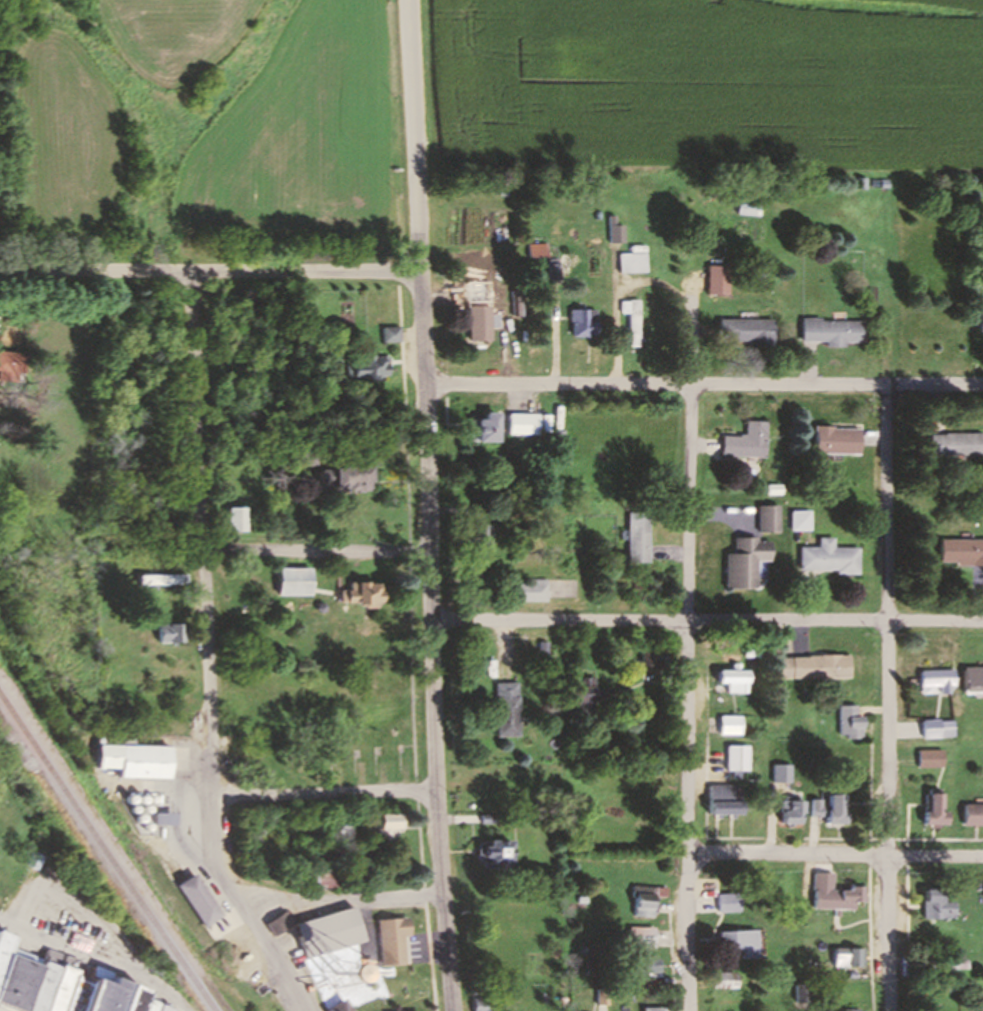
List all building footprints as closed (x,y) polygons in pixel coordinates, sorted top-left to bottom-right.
[(758,215),(758,203),(735,203),(735,215),(758,215)] [(620,226),(612,226),(612,216),(605,216),(605,243),(620,243),(620,226)] [(523,257),(541,257),(541,244),(523,244),(523,257)] [(614,273),(643,273),(643,245),(629,245),(629,253),(614,253),(614,273)] [(486,288),(464,288),(464,341),(486,341),(486,288)] [(519,290),(507,290),(507,317),(519,317),(519,290)] [(624,347),(634,347),(634,300),(615,300),(615,314),(624,314),(624,347)] [(565,338),(591,338),(591,310),(565,310),(565,338)] [(770,347),(770,320),(714,320),(714,343),(744,343),(744,347),(770,347)] [(862,320),(799,320),(799,344),(862,344),(862,320)] [(393,328),(393,342),(378,342),(377,328),(393,328)] [(17,383),(17,352),(0,352),(0,383),(17,383)] [(384,356),(384,376),(377,376),(378,381),(358,382),(358,376),(347,376),(346,361),(356,361),(356,357),(384,356)] [(495,443),(495,413),(481,413),(481,420),(467,420),(467,443),(495,443)] [(535,414),(505,414),(505,435),(535,435),(535,414)] [(764,422),(742,422),(742,436),(719,436),(719,457),(764,457),(764,422)] [(859,455),(859,428),(813,428),(813,455),(859,455)] [(982,434),(928,434),(928,456),(982,456),(982,434)] [(310,453),(312,466),(287,468),(286,456),(310,453)] [(315,471),(366,469),(367,481),(364,481),(364,490),(357,490),(357,494),(340,494),(340,491),(315,492),(315,471)] [(471,517),(488,517),(488,504),(471,504),(471,517)] [(758,507),(758,534),(779,534),(779,507),(758,507)] [(224,508),(224,530),(242,530),(242,508),(224,508)] [(791,512),(791,531),(810,531),(810,512),(791,512)] [(650,564),(650,513),(628,513),(628,564),(650,564)] [(860,573),(860,548),(834,548),(834,539),(819,539),(819,548),(800,548),(800,573),(860,573)] [(982,566),(982,540),(940,539),(940,565),(982,566)] [(726,589),(758,589),(758,562),(771,562),(771,540),(734,540),(734,554),(726,554),(726,589)] [(308,568),(309,594),(279,594),(279,568),(308,568)] [(138,585),(182,585),(182,575),(138,575),(138,585)] [(547,582),(508,582),(508,601),(547,601),(547,582)] [(340,603),(340,590),(349,590),(349,584),(379,584),(379,609),(359,609),(359,603),(340,603)] [(157,645),(182,645),(182,625),(157,625),(157,645)] [(643,649),(643,667),(659,667),(659,649),(643,649)] [(781,678),(852,678),(852,656),(781,656),(781,678)] [(966,692),(982,692),(982,665),(966,665),(966,692)] [(922,670),(922,693),(956,693),(956,670),(922,670)] [(750,671),(719,671),(719,684),(728,684),(728,693),(750,693),(750,671)] [(576,687),(576,704),(585,704),(585,712),(596,712),(596,678),(581,678),(581,687),(576,687)] [(523,682),(500,683),(500,737),(524,737),(523,682)] [(864,715),(859,716),(859,705),(840,705),(840,739),(865,738),(864,715)] [(722,735),(743,735),(743,716),(722,716),(722,735)] [(955,720),(923,720),(923,738),(955,738),(955,720)] [(99,768),(99,737),(134,738),(134,746),(171,747),(171,779),(122,779),(122,768),(99,768)] [(730,745),(730,771),(751,771),(751,745),(730,745)] [(920,749),(920,767),(945,767),(945,749),(920,749)] [(793,782),(793,765),(775,765),(775,782),(793,782)] [(713,815),(746,815),(746,785),(713,785),(713,815)] [(829,825),(850,825),(850,794),(822,794),(822,799),(813,799),(813,817),(829,817),(829,825)] [(928,827),(950,827),(950,794),(928,794),(928,827)] [(785,824),(807,824),(807,801),(785,801),(785,824)] [(967,804),(967,826),(982,826),(982,804),(967,804)] [(370,846),(407,846),(407,814),(386,814),(386,828),(370,828),(370,846)] [(518,841),(483,841),(483,869),(518,869),(518,841)] [(34,851),(29,864),(39,868),(44,855),(34,851)] [(311,869),(312,888),(344,888),(344,869),(311,869)] [(817,908),(861,909),(861,901),(869,901),(869,887),(838,886),(838,872),(818,872),(817,908)] [(197,874),(179,886),(205,926),(223,914),(197,874)] [(661,917),(661,886),(638,886),(638,917),(661,917)] [(928,888),(928,919),(960,918),(960,901),(949,901),(949,888),(928,888)] [(747,911),(747,893),(724,893),(724,911),(747,911)] [(300,923),(309,957),(369,940),(360,907),(300,923)] [(288,910),(296,922),(277,935),(268,923),(288,910)] [(385,965),(381,920),(412,918),(413,934),(406,935),(408,963),(385,965)] [(659,926),(632,926),(632,947),(659,947),(659,926)] [(10,954),(0,980),(0,929),(17,935),(10,954)] [(725,961),(739,960),(739,950),(746,950),(746,959),(764,958),(763,930),(725,930),(725,961)] [(19,1010),(25,1010),(44,959),(15,948),(12,955),(10,954),(0,980),(0,1004),(19,1010)] [(839,967),(869,967),(869,948),(839,948),(839,967)] [(65,955),(49,949),(44,959),(25,1010),(44,1010),(65,955)] [(76,975),(63,1010),(44,1010),(65,955),(82,961),(76,975)] [(628,957),(628,972),(663,972),(663,957),(628,957)] [(354,959),(342,968),(350,980),(363,972),(354,959)] [(925,969),(972,969),(972,959),(925,959),(925,969)] [(131,983),(121,1010),(82,1010),(93,981),(89,980),(95,965),(115,973),(114,977),(131,983)] [(717,989),(741,989),(741,972),(717,972),(717,989)] [(93,981),(89,980),(76,975),(63,1010),(82,1010),(93,981)] [(144,997),(139,1010),(121,1010),(131,983),(147,990),(144,997)] [(934,993),(955,993),(955,983),(934,983),(934,993)] [(800,1003),(812,1003),(812,985),(800,985),(800,1003)] [(158,1005),(156,1010),(139,1010),(144,997),(159,1003),(158,1005)] [(326,1010),(354,1010),(345,998),(326,1010)] [(475,998),(475,1010),(494,1010),(494,998),(475,998)]
